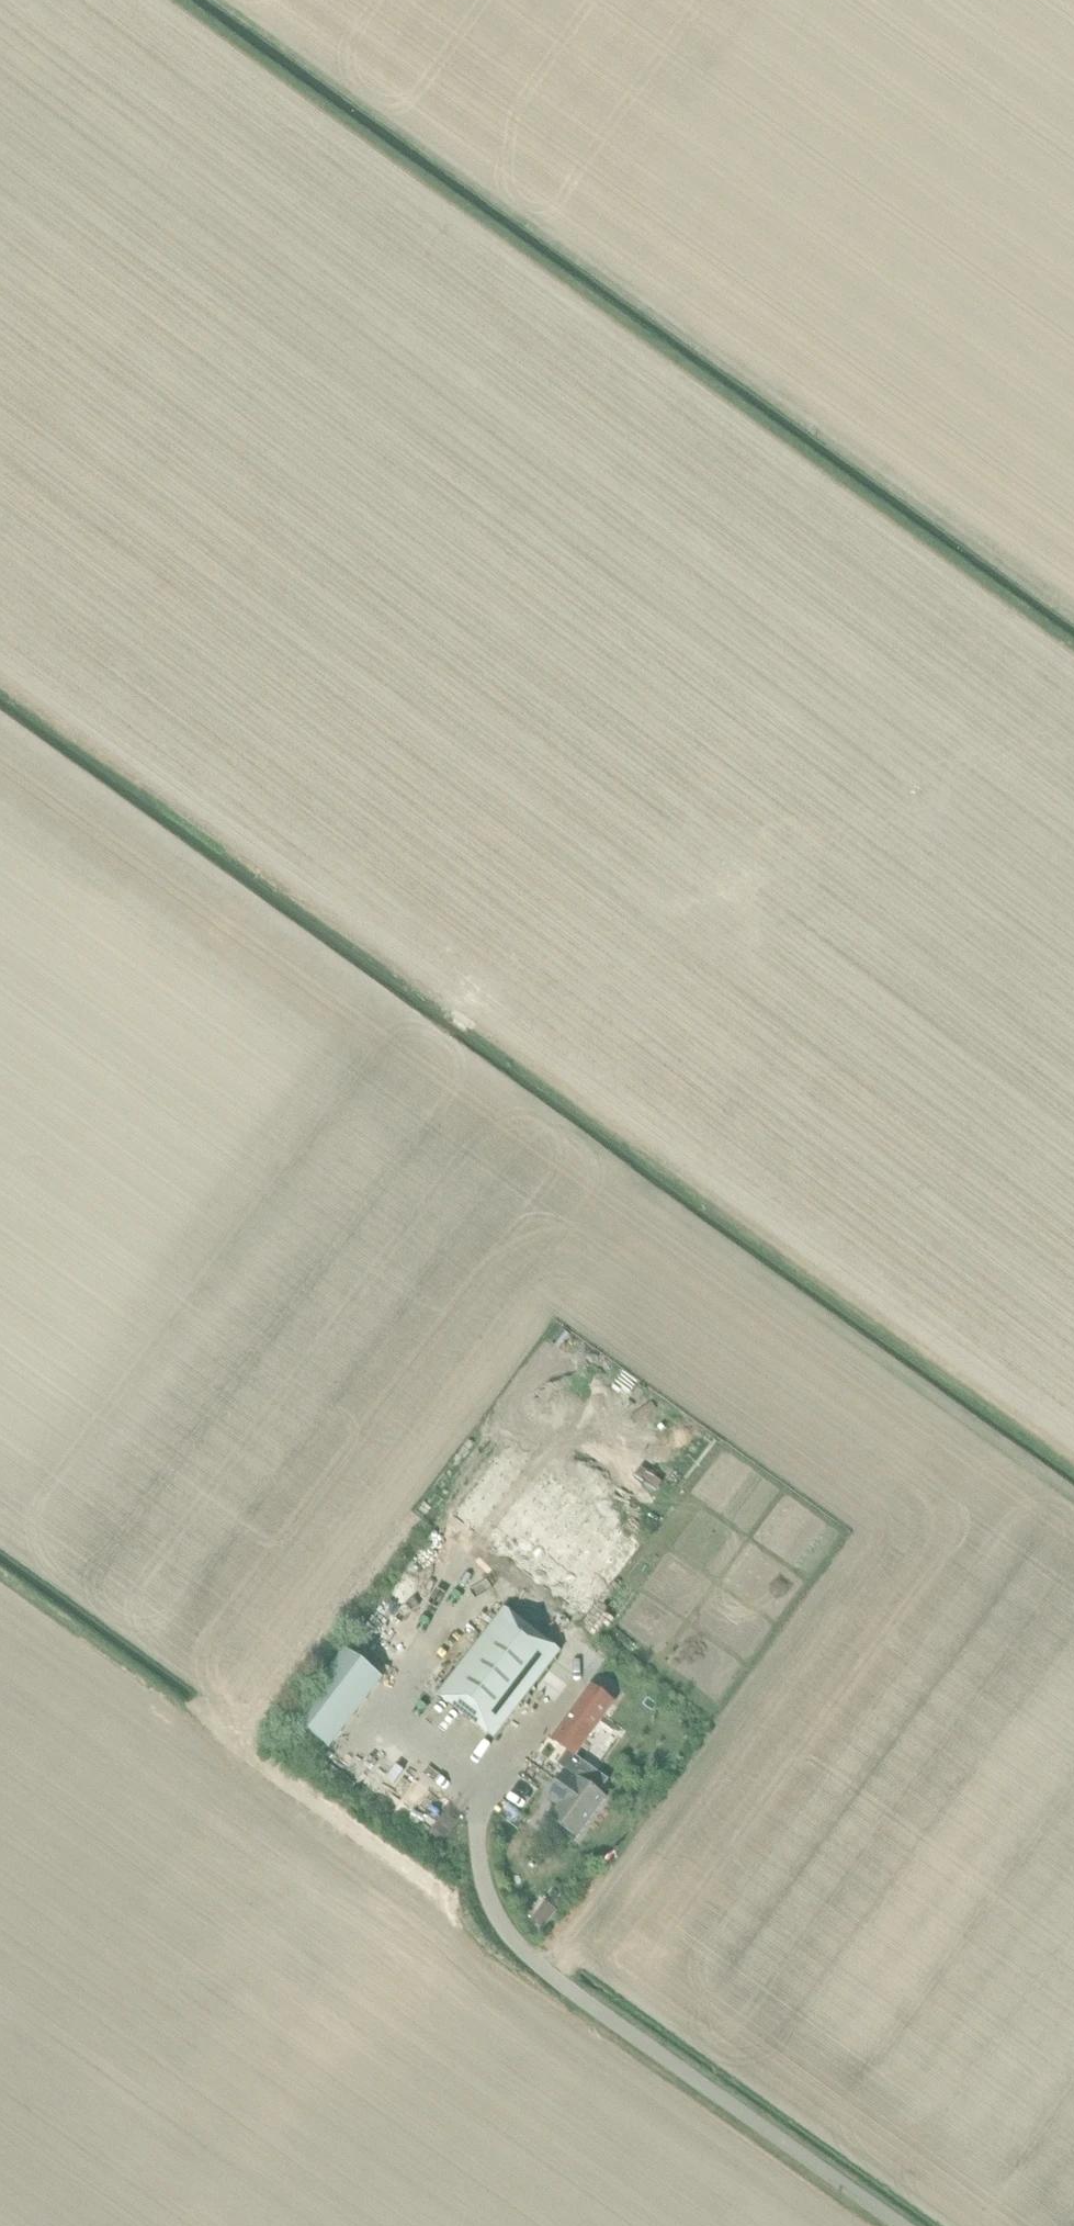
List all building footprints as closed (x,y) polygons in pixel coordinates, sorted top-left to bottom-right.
[(493,1446),(440,1516),(570,1616),(623,1546),(493,1446)] [(505,1610),(438,1697),(494,1740),(561,1654),(558,1652),(570,1638),(554,1626),(543,1640),(505,1610)] [(293,1721),(330,1748),(382,1680),(345,1652),(293,1721)] [(561,1804),(550,1820),(578,1840),(606,1801),(598,1795),(608,1781),(574,1757),(611,1704),(588,1688),(550,1741),(566,1753),(557,1766),(566,1773),(549,1796),(561,1804)] [(545,1904),(533,1921),(544,1929),(556,1912),(545,1904)]
